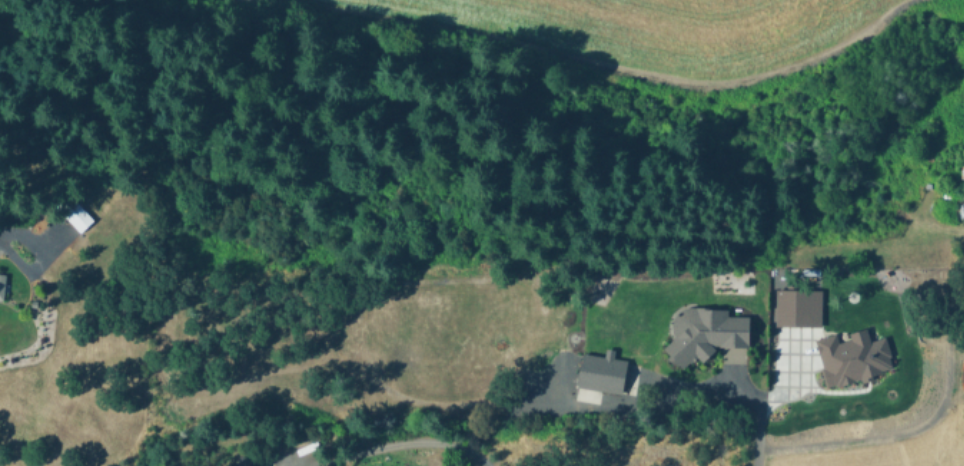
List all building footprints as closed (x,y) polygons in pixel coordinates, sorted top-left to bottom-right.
[(95,220),(83,231),(67,215),(79,203),(95,220)] [(779,288),(823,289),(822,325),(778,324),(779,288)] [(750,316),(750,344),(724,344),(705,361),(700,355),(684,366),(666,347),(679,336),(677,332),(676,329),(676,326),(676,322),(677,319),(679,316),(681,313),(683,311),(686,309),(689,307),(693,306),(696,306),(698,306),(703,308),(729,308),(729,316),(750,316)] [(865,334),(875,356),(860,363),(858,361),(837,370),(829,354),(840,349),(837,341),(845,337),(847,342),(865,334)] [(616,347),(615,356),(627,358),(622,391),(579,385),(584,351),(607,355),(608,346),(616,347)] [(261,456),(261,465),(235,465),(235,455),(261,456)]
